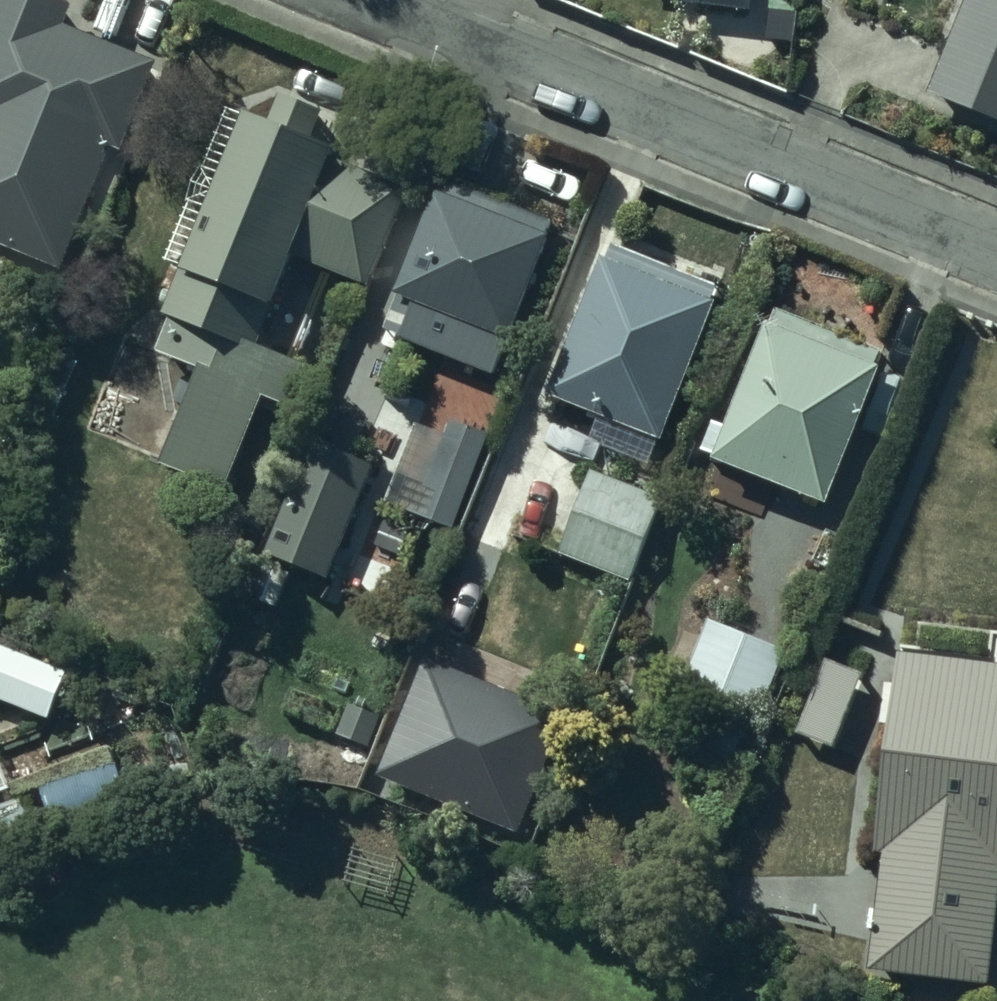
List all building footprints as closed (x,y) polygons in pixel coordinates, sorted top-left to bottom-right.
[(64,0),(0,0),(0,240),(65,266),(114,144),(123,147),(158,59),(66,22),(73,4),(64,0)] [(735,14),(736,0),(634,0),(735,14)] [(996,120),(996,0),(964,0),(928,94),(996,120)] [(421,175),(236,93),(78,448),(231,516),(299,363),(253,343),(291,256),(370,290),(421,175)] [(561,238),(449,193),(388,343),(500,388),(561,238)] [(724,296),(608,255),(556,404),(672,444),(724,296)] [(824,514),(886,370),(774,321),(711,466),(824,514)] [(490,451),(450,435),(447,434),(441,449),(413,437),(398,476),(468,504),(490,451)] [(376,463),(313,437),(266,552),(329,578),(376,463)] [(558,554),(573,561),(558,595),(596,611),(611,576),(626,583),(662,497),(594,469),(558,554)] [(799,652),(710,616),(678,695),(767,731),(799,652)] [(885,633),(844,616),(796,733),(837,750),(885,633)] [(0,647),(0,690),(10,696),(29,664),(0,647)] [(902,648),(868,964),(991,977),(996,921),(996,659),(902,648)] [(63,772),(77,810),(79,813),(133,794),(131,787),(145,782),(133,749),(119,755),(118,752),(63,772)]
